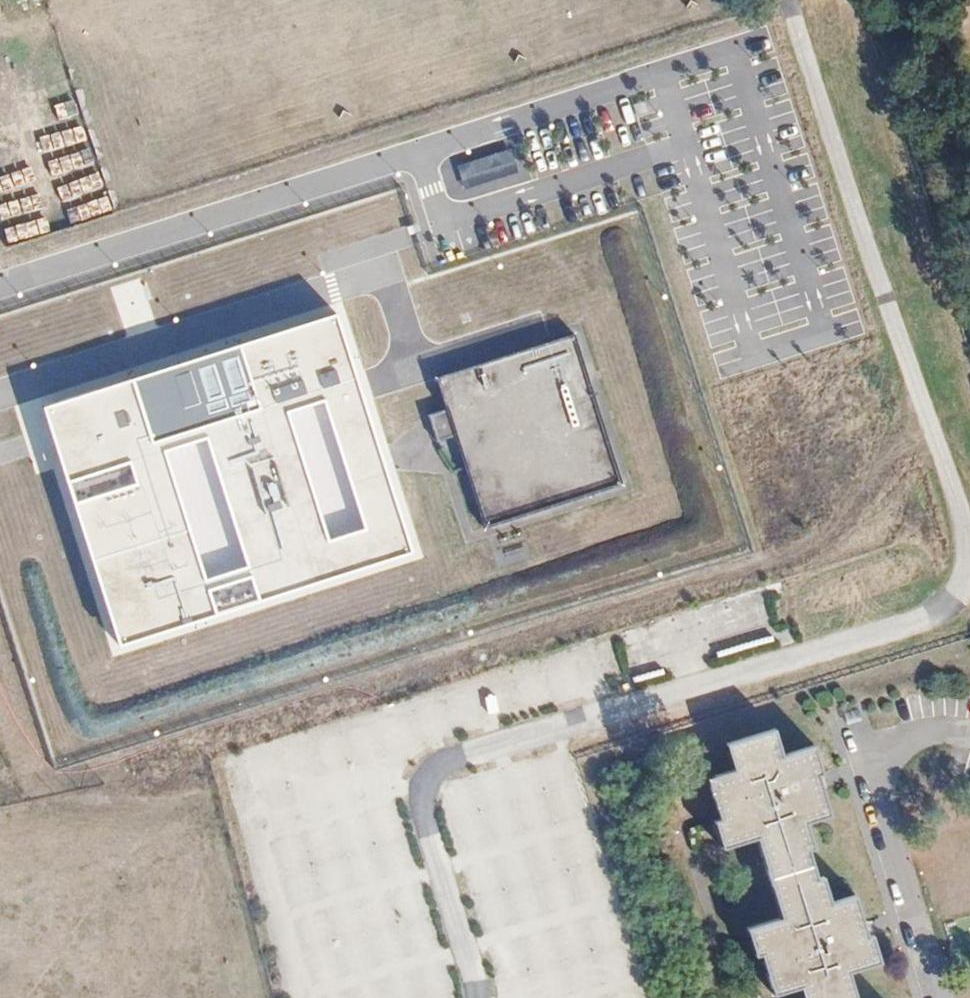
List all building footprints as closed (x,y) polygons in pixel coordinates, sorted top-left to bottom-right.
[(453,165),(463,200),(529,181),(518,146),(453,165)] [(437,377),(482,525),(620,479),(572,332),(437,377)] [(353,377),(68,467),(122,635),(407,545),(353,377)] [(746,928),(768,994),(798,986),(802,997),(859,997),(850,971),(875,962),(855,893),(828,901),(803,820),(829,811),(806,742),(781,750),(774,729),(725,741),(732,765),(700,775),(721,842),(753,833),(778,915),(746,928)]
